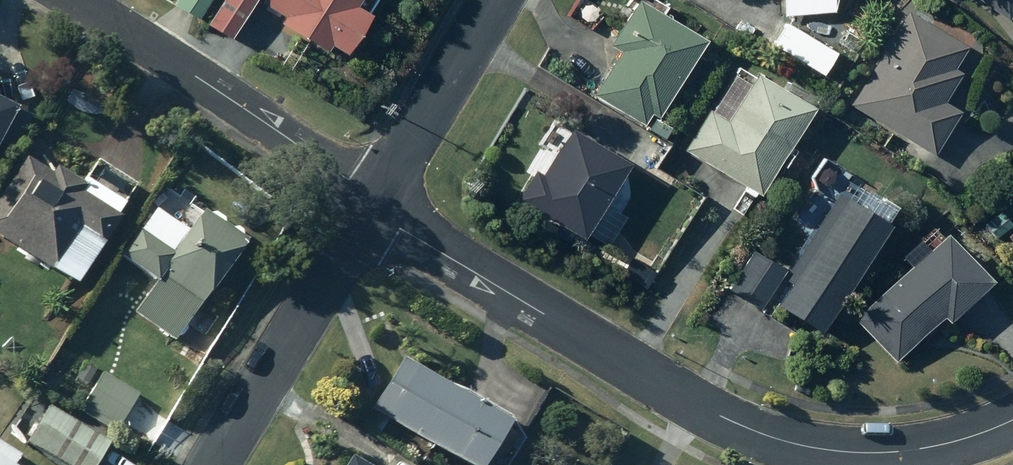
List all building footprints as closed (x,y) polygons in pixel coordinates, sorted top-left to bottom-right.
[(174,5),(197,19),(209,0),(177,0),(174,5)] [(207,25),(230,39),(255,0),(223,0),(207,25)] [(289,18),(306,28),(308,24),(314,28),(318,22),(339,34),(354,8),(358,10),(364,0),(294,0),(291,5),(296,7),(289,18)] [(621,52),(594,95),(643,126),(650,114),(657,118),(705,41),(638,0),(610,46),(621,52)] [(786,16),(835,11),(834,0),(784,0),(786,16)] [(1007,21),(1010,17),(1012,19),(1012,0),(980,0),(1007,21)] [(851,106),(934,156),(960,113),(945,103),(962,75),(953,69),(967,47),(908,12),(851,106)] [(786,24),(773,46),(822,76),(836,53),(786,24)] [(790,149),(814,109),(756,75),(728,122),(709,110),(685,151),(760,196),(779,165),(785,169),(795,152),(790,149)] [(13,152),(30,120),(0,105),(0,145),(13,152)] [(535,172),(518,201),(581,240),(628,164),(570,128),(541,175),(535,172)] [(114,220),(134,189),(95,164),(79,188),(54,172),(50,178),(24,161),(0,198),(0,241),(75,289),(117,222),(114,220)] [(834,194),(808,234),(810,235),(783,278),(791,284),(777,306),(820,333),(857,276),(862,279),(870,266),(865,263),(889,226),(885,224),(896,206),(879,196),(876,200),(845,181),(836,195),(834,194)] [(244,246),(237,240),(239,237),(232,231),(230,235),(219,227),(222,223),(210,214),(207,219),(191,207),(189,210),(188,209),(183,216),(194,224),(175,251),(145,229),(141,235),(138,233),(119,258),(155,284),(133,315),(173,344),(194,315),(198,319),(204,311),(199,308),(244,246)] [(999,212),(984,225),(996,238),(1010,226),(999,212)] [(900,257),(909,267),(854,319),(895,363),(943,317),(948,323),(991,282),(945,234),(928,250),(918,240),(900,257)] [(753,252),(730,292),(761,310),(784,271),(753,252)] [(458,464),(486,464),(508,428),(414,371),(384,420),(458,464)] [(102,375),(83,408),(118,429),(138,396),(102,375)] [(28,442),(65,464),(95,464),(108,445),(49,409),(28,442)] [(379,423),(373,434),(383,439),(389,428),(379,423)] [(19,460),(0,447),(0,464),(15,464),(19,460)]
